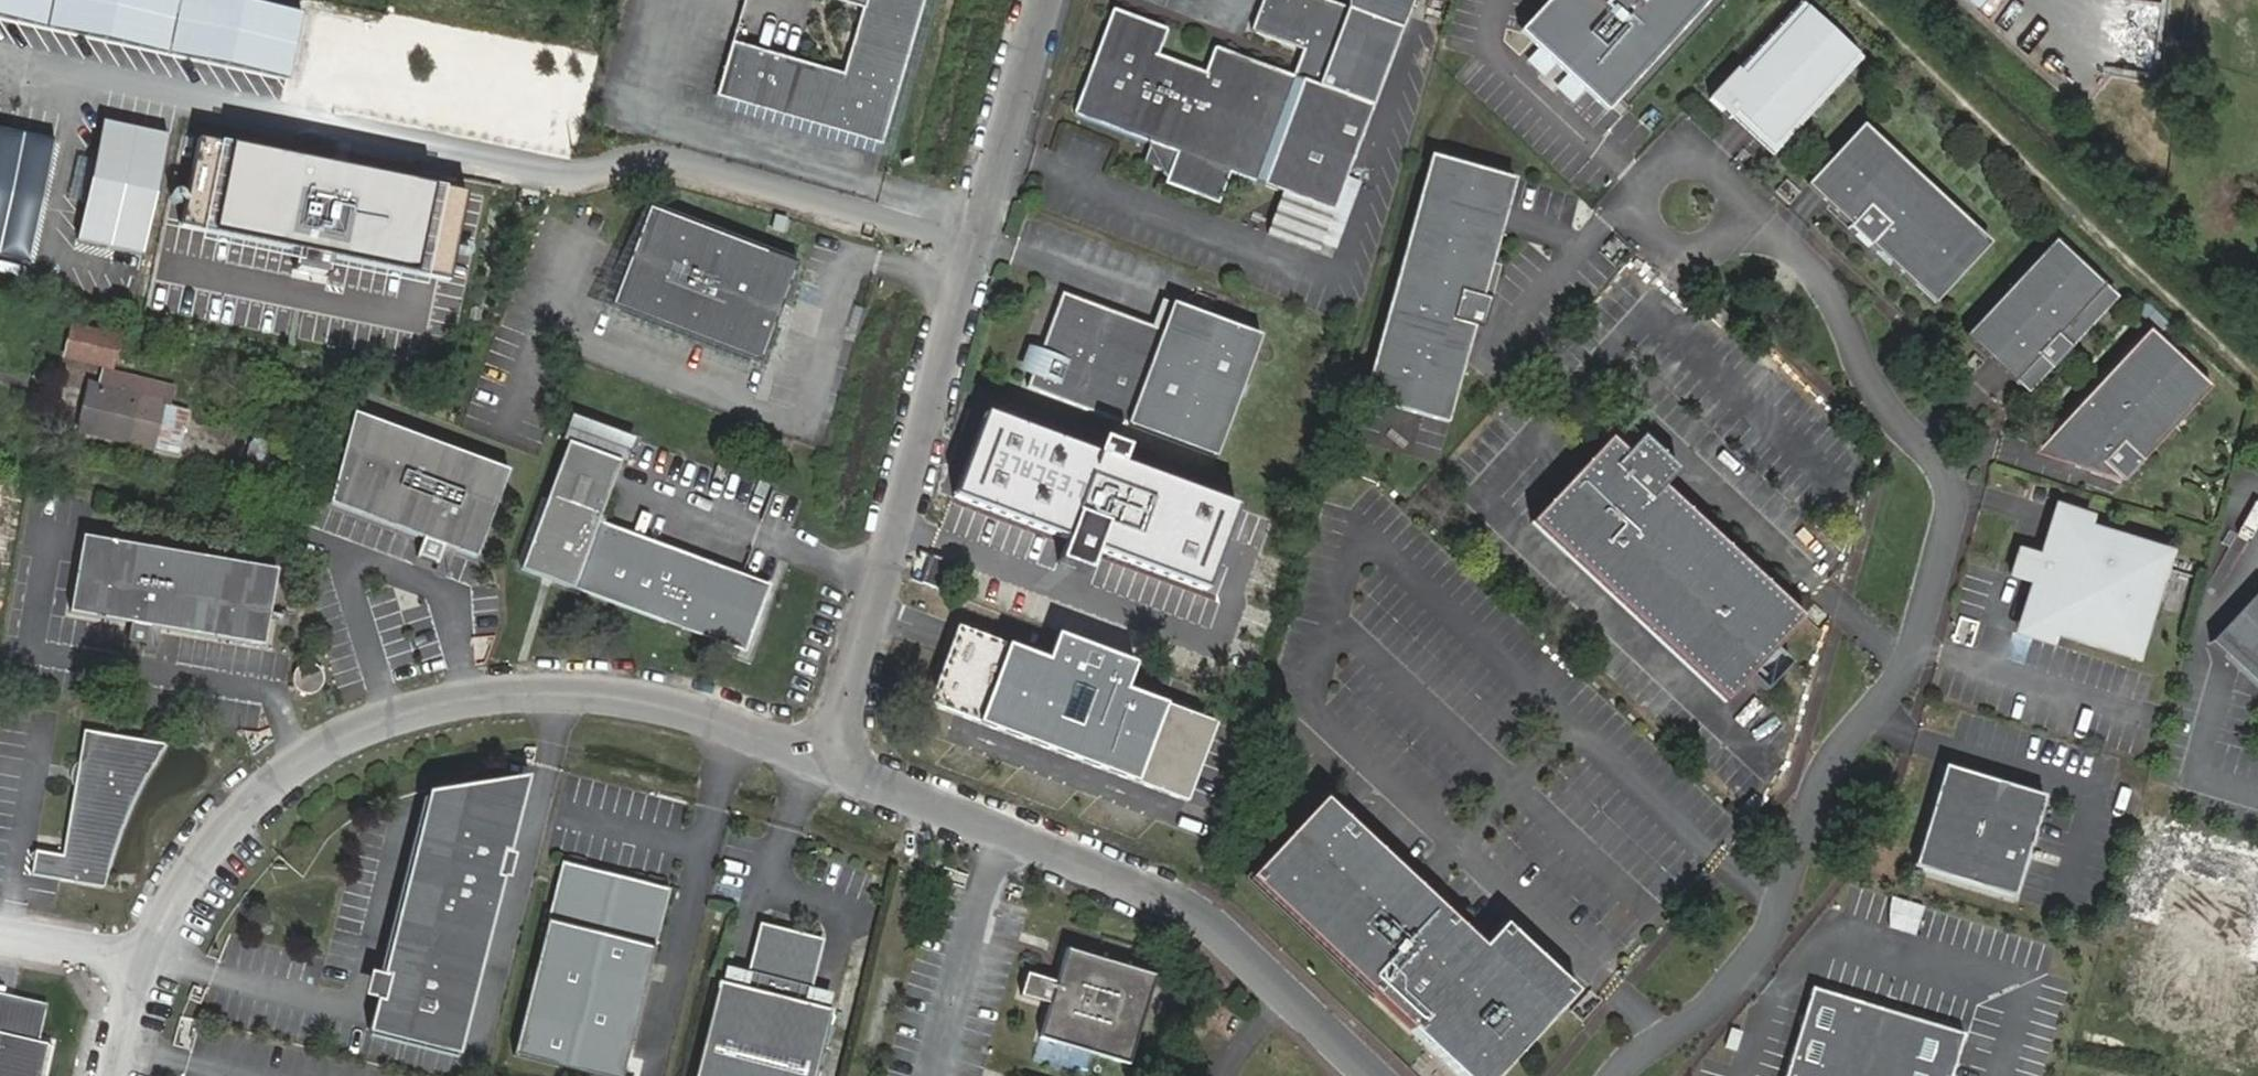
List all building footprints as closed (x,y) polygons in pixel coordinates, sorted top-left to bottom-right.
[(50,24),(55,0),(0,0),(0,14),(50,24)] [(50,24),(172,51),(182,0),(55,0),(50,24)] [(247,0),(182,0),(172,51),(287,76),(301,12),(247,0)] [(722,90),(886,136),(925,0),(849,0),(866,5),(847,73),(736,41),(722,90)] [(1332,204),(1368,104),(1395,26),(1322,0),(1258,0),(1247,32),(1299,50),(1290,76),(1211,49),(1202,72),(1154,55),(1162,31),(1108,12),(1067,116),(1144,143),(1171,152),(1169,158),(1165,170),(1162,180),(1217,199),(1225,175),(1226,174),(1232,176),(1330,212),(1332,204)] [(1705,0),(1542,0),(1515,30),(1605,111),(1705,0)] [(1863,59),(1805,6),(1742,73),(1737,69),(1711,100),(1774,154),(1863,59)] [(171,134),(106,119),(79,238),(145,252),(171,134)] [(32,261),(55,137),(0,125),(0,255),(32,261)] [(1988,248),(1861,129),(1805,189),(1849,229),(1868,209),(1888,227),(1869,247),(1934,306),(1988,248)] [(466,194),(199,140),(181,227),(448,281),(466,194)] [(1144,143),(1142,151),(1138,161),(1165,170),(1169,158),(1171,152),(1144,143)] [(1433,155),(1364,397),(1447,420),(1476,324),(1484,325),(1491,299),(1484,298),(1515,179),(1433,155)] [(649,208),(612,307),(761,363),(799,264),(649,208)] [(1869,247),(1888,227),(1868,209),(1849,229),(1847,231),(1867,249),(1869,247)] [(2116,298),(2056,243),(1968,337),(2028,392),(2116,298)] [(1062,293),(1025,388),(1125,423),(1161,330),(1062,293)] [(2144,302),(2135,312),(2156,332),(2165,323),(2144,302)] [(1169,303),(1161,330),(1125,423),(1218,458),(1261,335),(1169,303)] [(71,330),(63,356),(107,367),(114,341),(71,330)] [(2210,387),(2151,331),(2034,454),(2125,482),(2210,387)] [(150,446),(160,409),(161,406),(92,387),(80,430),(149,448),(150,446)] [(186,416),(160,409),(150,446),(176,453),(186,416)] [(331,503),(425,539),(418,557),(438,565),(445,547),(477,559),(513,473),(357,412),(331,503)] [(979,412),(948,492),(1060,535),(1051,559),(1083,572),(1093,546),(1198,586),(1228,508),(1115,464),(1123,445),(1095,434),(1088,454),(979,412)] [(572,584),(719,638),(720,638),(721,637),(723,636),(725,635),(726,635),(728,634),(730,633),(732,632),(734,631),(735,630),(737,630),(738,629),(739,628),(740,627),(742,626),(743,626),(745,625),(747,624),(749,622),(750,622),(751,621),(753,620),(755,618),(756,617),(758,616),(759,615),(772,580),(598,517),(620,458),(567,439),(521,566),(572,584)] [(1627,455),(1612,441),(1535,522),(1724,702),(1751,675),(1764,689),(1789,663),(1774,649),(1803,618),(1662,488),(1677,471),(1642,439),(1627,455)] [(2167,553),(2064,522),(2057,547),(2046,544),(2041,560),(2022,554),(2015,574),(2035,580),(2030,596),(2041,600),(2033,625),(2136,656),(2167,553)] [(149,631),(262,648),(275,571),(82,542),(69,619),(130,628),(127,645),(146,648),(149,631)] [(2209,640),(2257,685),(2257,588),(2209,640)] [(720,638),(719,638),(747,648),(759,615),(758,616),(756,617),(755,618),(753,620),(751,621),(750,622),(749,622),(747,624),(745,625),(743,626),(742,626),(740,627),(739,628),(738,629),(737,630),(735,630),(734,631),(732,632),(730,633),(728,634),(726,635),(725,635),(723,636),(721,637),(720,638)] [(927,708),(1182,805),(1213,725),(1122,691),(1132,666),(1047,633),(1037,658),(958,628),(927,708)] [(291,677),(291,681),(293,685),(296,691),(303,693),(309,694),(314,693),(320,691),(322,685),(324,679),(323,671),(320,666),(313,662),(306,661),(301,662),(297,665),(293,670),(291,677)] [(82,733),(62,856),(35,853),(30,879),(104,889),(108,869),(114,850),(120,834),(130,810),(139,792),(161,751),(166,745),(82,733)] [(2044,797),(1944,767),(1914,867),(2014,897),(2044,797)] [(421,793),(363,1033),(454,1055),(521,776),(421,793)] [(1345,823),(1332,837),(1356,858),(1368,844),(1345,823)] [(1271,905),(1380,1004),(1430,949),(1446,963),(1469,936),(1368,844),(1356,858),(1332,837),(1271,905)] [(561,865),(517,1052),(620,1075),(624,1075),(668,891),(561,865)] [(2257,916),(2257,899),(2171,879),(2137,1021),(2198,1035),(2212,979),(2238,985),(2249,936),(2253,937),(2257,916)] [(1891,897),(1883,926),(1913,935),(1922,906),(1891,897)] [(690,1075),(811,1075),(828,1007),(803,1002),(817,945),(808,943),(811,934),(764,923),(761,931),(753,929),(739,986),(714,979),(690,1075)] [(1380,1004),(1458,1075),(1506,1075),(1576,999),(1523,951),(1498,978),(1482,963),(1489,955),(1469,936),(1446,963),(1430,949),(1380,1004)] [(1124,1053),(1148,974),(1065,949),(1056,981),(1026,972),(1019,996),(1049,1005),(1042,1028),(1124,1053)] [(1965,1033),(1812,989),(1787,1075),(1952,1075),(1965,1033)] [(53,1045),(44,1043),(52,1004),(0,994),(0,1075),(46,1075),(53,1045)] [(2201,1038),(2225,1045),(2231,1023),(2207,1015),(2201,1038)] [(1038,1041),(1034,1064),(1084,1071),(1088,1049),(1038,1041)]
